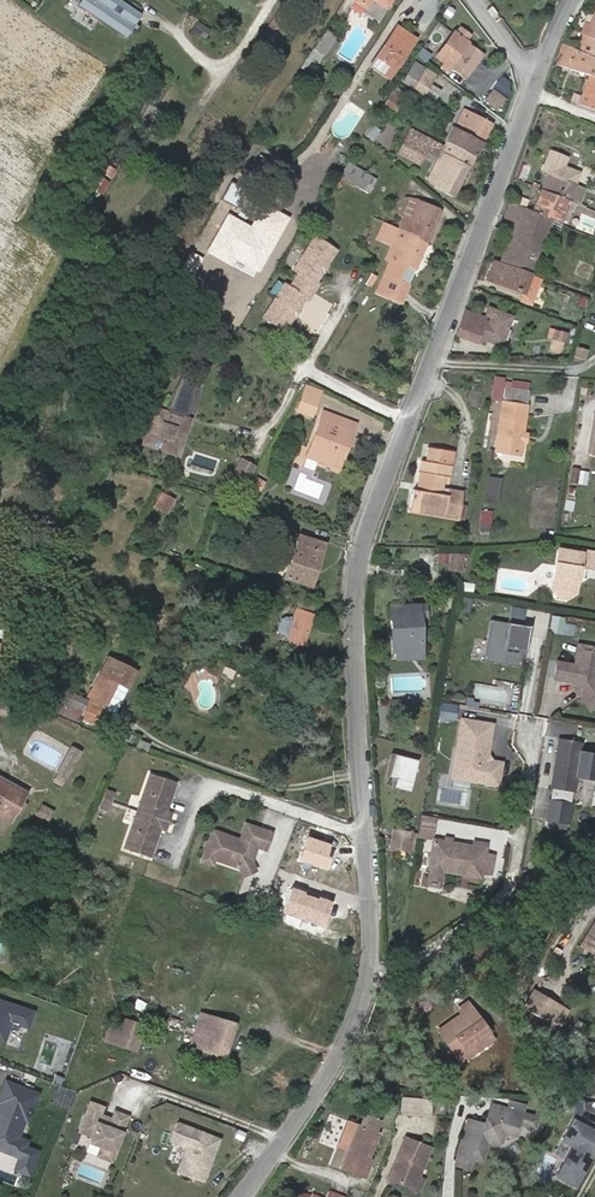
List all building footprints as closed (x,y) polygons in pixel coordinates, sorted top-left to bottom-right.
[(76,7),(124,40),(139,17),(114,0),(81,0),(76,7)] [(355,2),(366,9),(367,8),(382,17),(392,0),(357,0),(355,2)] [(366,9),(364,11),(379,21),(382,17),(367,8),(366,9)] [(263,36),(267,39),(271,34),(272,34),(286,13),(280,9),(263,36)] [(589,26),(585,24),(581,33),(587,36),(594,39),(594,13),(589,26)] [(196,22),(190,31),(203,40),(209,31),(196,22)] [(371,66),(390,78),(415,40),(396,28),(371,66)] [(327,31),(315,49),(325,56),(336,38),(327,31)] [(445,62),(465,78),(482,56),(464,42),(467,37),(460,32),(457,36),(453,33),(441,49),(449,56),(445,62)] [(587,36),(580,52),(594,59),(594,39),(587,36)] [(565,45),(574,49),(577,44),(567,40),(565,45)] [(594,78),(594,59),(580,52),(574,49),(565,45),(563,44),(556,64),(587,75),(590,76),(594,78)] [(449,56),(441,49),(436,56),(445,62),(449,56)] [(416,64),(404,82),(414,88),(426,71),(416,64)] [(590,76),(580,105),(594,110),(594,78),(590,76)] [(501,77),(485,97),(497,107),(513,86),(501,77)] [(394,91),(384,106),(395,114),(405,99),(394,91)] [(454,128),(483,142),(491,126),(463,111),(458,120),(454,128)] [(382,112),(379,119),(385,122),(389,115),(382,112)] [(106,119),(98,133),(105,137),(113,123),(106,119)] [(446,143),(475,158),(483,142),(454,128),(446,143)] [(419,165),(425,154),(432,141),(411,130),(399,155),(419,165)] [(438,160),(444,147),(432,141),(425,154),(438,160)] [(446,143),(444,147),(438,160),(428,179),(439,189),(455,197),(475,158),(446,143)] [(541,216),(550,220),(559,223),(568,201),(578,205),(585,188),(575,184),(579,173),(565,167),(568,158),(558,154),(549,150),(540,171),(548,175),(533,211),(542,214),(541,216)] [(352,157),(340,176),(369,194),(380,175),(352,157)] [(524,167),(520,177),(527,180),(531,170),(524,167)] [(389,177),(401,186),(406,179),(394,170),(389,177)] [(103,194),(111,181),(102,176),(94,188),(103,194)] [(424,243),(426,244),(439,211),(411,199),(399,228),(399,229),(398,232),(424,243)] [(227,213),(205,252),(255,279),(289,219),(260,203),(248,224),(227,213)] [(502,264),(530,275),(550,220),(541,216),(542,214),(533,211),(511,203),(505,218),(518,223),(512,237),(502,264)] [(399,229),(384,223),(377,240),(392,246),(387,259),(391,261),(377,293),(401,303),(414,271),(426,244),(424,243),(398,232),(399,229)] [(497,262),(502,264),(512,237),(507,235),(497,262)] [(262,317),(283,330),(303,299),(306,300),(311,293),(316,284),(313,282),(334,250),(314,238),(294,270),(298,273),(292,280),(288,288),(283,286),(262,317)] [(487,280),(523,293),(530,275),(502,264),(497,262),(494,261),(487,280)] [(530,275),(523,293),(521,299),(531,303),(540,278),(530,275)] [(485,319),(465,311),(456,335),(477,343),(479,338),(500,346),(511,317),(489,309),(486,317),(491,319),(489,323),(484,321),(485,319)] [(239,327),(246,317),(238,312),(230,326),(237,330),(239,327)] [(577,348),(574,357),(584,360),(586,350),(577,348)] [(154,410),(144,441),(175,451),(185,420),(182,419),(183,415),(185,416),(191,396),(196,385),(181,378),(166,409),(169,410),(167,414),(154,410)] [(199,385),(197,383),(196,385),(191,396),(194,397),(199,385)] [(304,388),(295,412),(310,417),(318,393),(304,388)] [(519,454),(521,441),(520,441),(521,434),(522,434),(526,404),(503,401),(495,451),(519,454)] [(325,467),(326,465),(327,461),(338,465),(341,455),(339,454),(347,432),(352,434),(355,425),(323,412),(305,460),(317,465),(325,467)] [(175,451),(144,441),(143,445),(178,456),(189,421),(185,420),(175,451)] [(299,445),(293,458),(301,462),(307,448),(299,445)] [(463,493),(446,490),(445,498),(435,496),(437,489),(438,481),(447,483),(452,452),(429,449),(427,462),(423,461),(418,492),(413,491),(410,505),(441,509),(450,511),(449,516),(458,517),(463,493)] [(255,468),(240,459),(227,481),(242,490),(255,468)] [(573,468),(570,482),(577,484),(579,469),(573,468)] [(499,502),(501,476),(488,475),(486,500),(499,502)] [(255,482),(250,491),(258,496),(263,487),(255,482)] [(445,498),(446,490),(437,489),(435,496),(445,498)] [(162,495),(156,508),(166,513),(173,500),(162,495)] [(568,498),(565,509),(573,511),(574,499),(568,498)] [(441,509),(410,505),(409,509),(449,516),(450,511),(441,509)] [(299,536),(284,578),(313,588),(327,544),(299,536)] [(574,592),(575,593),(580,553),(558,550),(556,565),(551,589),(552,589),(574,592)] [(575,593),(578,577),(579,568),(585,569),(594,571),(594,566),(594,553),(581,550),(580,553),(575,593)] [(574,592),(552,589),(557,600),(567,602),(573,595),(574,592)] [(398,653),(423,651),(421,617),(427,617),(427,604),(391,606),(392,630),(397,630),(398,653)] [(288,639),(303,644),(313,616),(296,610),(293,619),(286,616),(281,618),(278,629),(280,632),(289,636),(288,639)] [(489,616),(482,656),(521,663),(527,631),(504,628),(506,619),(489,616)] [(553,617),(551,631),(573,635),(575,626),(563,624),(564,618),(553,617)] [(506,619),(504,628),(527,631),(528,623),(506,619)] [(397,630),(392,630),(393,653),(395,653),(396,660),(423,658),(423,651),(398,653),(397,630)] [(470,652),(481,655),(484,642),(473,640),(470,652)] [(555,678),(573,681),(572,684),(576,685),(581,692),(580,696),(588,707),(593,708),(594,706),(594,647),(578,645),(575,665),(557,662),(555,678)] [(109,658),(88,701),(111,712),(123,687),(127,689),(136,670),(109,658)] [(576,685),(572,684),(580,696),(581,692),(576,685)] [(49,685),(39,707),(77,724),(86,702),(49,685)] [(310,695),(323,701),(327,690),(315,685),(310,695)] [(393,703),(394,713),(410,711),(409,702),(393,703)] [(441,716),(456,719),(458,707),(443,705),(441,716)] [(583,739),(585,725),(558,720),(555,735),(583,739)] [(465,721),(461,748),(464,748),(461,760),(465,765),(463,778),(499,785),(503,765),(494,763),(491,759),(488,759),(494,726),(465,721)] [(552,786),(573,790),(576,776),(594,779),(594,754),(580,752),(581,743),(560,739),(552,786)] [(138,741),(135,748),(146,752),(149,744),(138,741)] [(455,777),(463,778),(465,765),(461,760),(464,748),(461,748),(455,777)] [(72,749),(54,782),(59,785),(64,777),(66,778),(79,753),(72,749)] [(397,778),(394,789),(409,792),(418,760),(395,755),(390,776),(397,778)] [(134,811),(168,823),(170,815),(164,812),(174,784),(148,775),(134,811)] [(21,802),(27,792),(0,777),(0,809),(13,816),(15,813),(21,802)] [(99,805),(107,808),(113,790),(105,787),(99,805)] [(546,819),(568,822),(571,803),(550,800),(546,819)] [(21,802),(15,813),(21,817),(27,805),(21,802)] [(36,815),(49,821),(54,812),(42,805),(36,815)] [(10,822),(13,816),(0,809),(0,816),(10,822)] [(168,823),(134,811),(121,850),(148,859),(158,831),(164,833),(168,823)] [(425,815),(423,825),(436,827),(438,817),(425,815)] [(236,840),(208,831),(204,842),(202,843),(200,849),(201,851),(198,862),(208,865),(210,860),(235,868),(247,862),(250,854),(248,850),(249,846),(260,849),(265,832),(241,824),(236,840)] [(391,845),(408,848),(410,832),(394,829),(391,845)] [(329,844),(305,837),(298,860),(325,868),(328,857),(325,856),(329,844)] [(447,843),(435,841),(430,870),(432,870),(444,873),(482,879),(483,873),(486,855),(487,846),(475,844),(475,848),(451,844),(451,846),(446,845),(447,843)] [(408,848),(391,845),(390,852),(407,855),(408,848)] [(486,855),(483,873),(492,875),(495,857),(486,855)] [(247,862),(235,868),(239,876),(251,870),(247,862)] [(444,873),(432,870),(431,879),(442,881),(444,873)] [(288,888),(279,913),(321,928),(330,902),(288,888)] [(594,954),(594,923),(582,946),(594,954)] [(526,1009),(551,1023),(559,1009),(534,994),(526,1009)] [(0,1001),(0,1043),(6,1045),(12,1026),(29,1031),(35,1012),(0,1001)] [(440,1034),(459,1061),(492,1038),(467,1002),(458,1009),(461,1014),(464,1018),(440,1034)] [(170,1009),(165,1028),(179,1032),(184,1013),(170,1009)] [(200,1014),(191,1046),(226,1056),(235,1024),(200,1014)] [(464,1018),(461,1014),(438,1031),(440,1034),(464,1018)] [(104,1041),(134,1051),(143,1027),(113,1016),(104,1041)] [(563,1042),(566,1037),(558,1032),(555,1038),(563,1042)] [(6,1082),(0,1096),(0,1103),(0,1104),(0,1150),(19,1158),(14,1170),(27,1175),(36,1153),(23,1148),(25,1142),(16,1139),(23,1121),(26,1122),(37,1095),(6,1082)] [(403,1098),(402,1111),(429,1113),(431,1100),(403,1098)] [(438,1099),(437,1114),(444,1115),(445,1100),(438,1099)] [(97,1157),(111,1162),(127,1117),(114,1112),(111,1119),(110,1122),(103,1119),(104,1117),(100,1115),(103,1108),(89,1103),(78,1132),(91,1137),(89,1143),(100,1148),(97,1157)] [(526,1118),(527,1116),(490,1105),(483,1124),(481,1124),(480,1127),(474,1125),(475,1122),(467,1120),(453,1165),(466,1169),(470,1158),(480,1161),(485,1143),(494,1146),(500,1143),(503,1134),(513,1137),(517,1125),(523,1127),(526,1118)] [(356,1124),(339,1166),(363,1176),(370,1160),(367,1159),(377,1133),(374,1131),(378,1121),(364,1115),(359,1126),(356,1124)] [(536,1119),(527,1116),(526,1118),(523,1127),(533,1130),(536,1119)] [(563,1141),(573,1147),(557,1176),(576,1187),(594,1152),(594,1131),(574,1120),(563,1141)] [(219,1140),(177,1123),(169,1142),(186,1148),(177,1172),(203,1182),(219,1140)] [(411,1176),(418,1179),(430,1148),(406,1138),(389,1179),(407,1186),(411,1176)] [(423,1181),(418,1179),(411,1176),(407,1186),(419,1191),(423,1181)] [(326,1196),(312,1192),(310,1196),(346,1196),(347,1196),(329,1189),(326,1196)]
